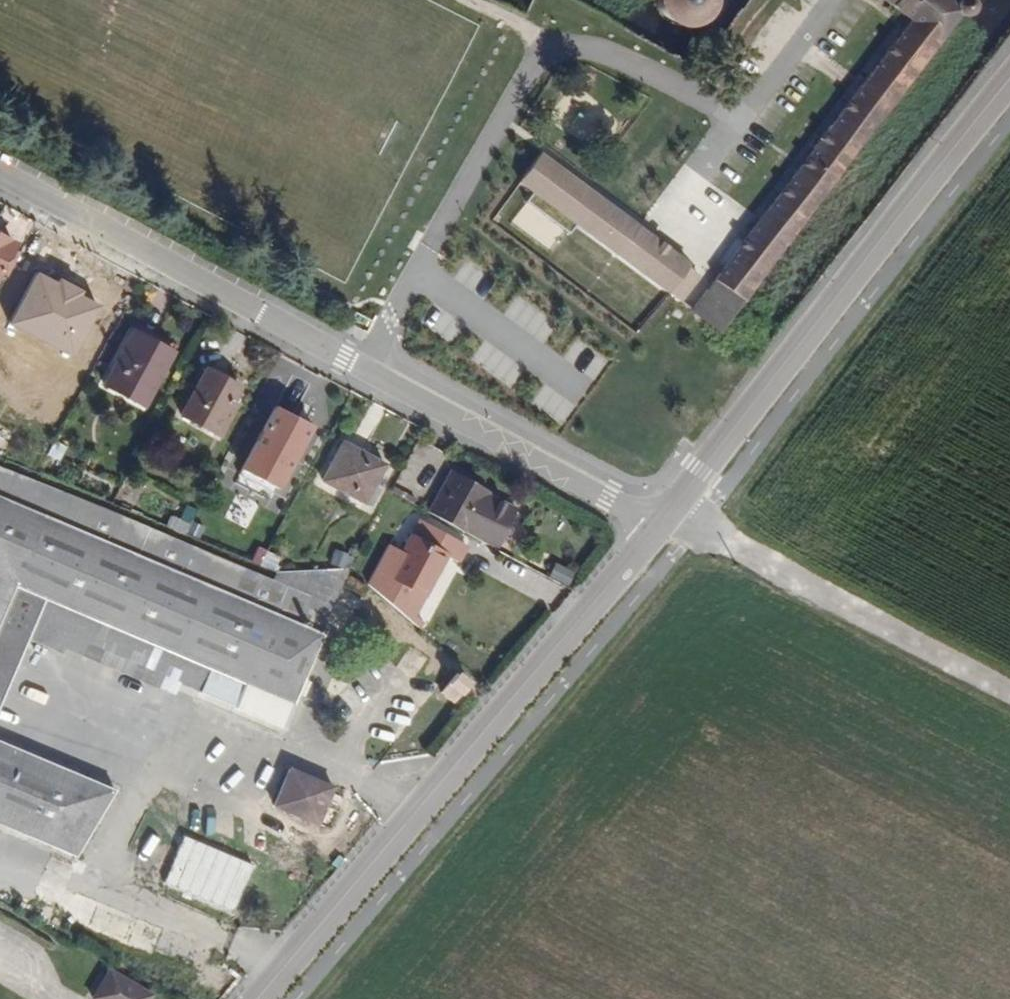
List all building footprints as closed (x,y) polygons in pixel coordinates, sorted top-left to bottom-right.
[(644,2),(645,7),(646,12),(648,16),(650,21),(653,25),(656,28),(660,32),(664,34),(669,36),(674,38),(678,39),(683,39),(688,39),(693,38),(698,37),(702,35),(707,32),(710,29),(714,25),(717,21),(719,17),(721,12),(722,7),(723,3),(723,0),(644,0),(644,2)] [(907,21),(784,181),(689,303),(718,324),(745,291),(783,242),(902,91),(967,7),(972,11),(980,11),(987,4),(987,0),(882,0),(907,21)] [(555,127),(602,146),(616,110),(569,92),(555,127)] [(568,216),(583,194),(529,155),(514,177),(568,216)] [(583,227),(605,196),(589,185),(583,194),(568,216),(583,227)] [(674,252),(676,247),(611,199),(597,218),(607,225),(599,238),(667,287),(686,262),(674,252)] [(554,246),(565,229),(524,205),(514,221),(554,246)] [(599,238),(607,225),(597,218),(588,231),(599,238)] [(70,357),(97,306),(79,297),(82,291),(57,277),(53,283),(35,273),(8,325),(70,357)] [(138,410),(166,356),(126,336),(98,390),(138,410)] [(220,410),(229,390),(199,375),(176,420),(216,441),(229,415),(220,410)] [(274,494),(307,430),(272,411),(236,481),(257,492),(261,487),(274,494)] [(373,488),(383,471),(339,449),(319,488),(362,511),(365,506),(371,509),(381,492),(373,488)] [(430,517),(462,534),(466,528),(486,489),(488,485),(455,468),(430,517)] [(26,633),(192,703),(195,695),(278,730),(292,696),(299,699),(305,685),(298,682),(317,636),(311,634),(339,569),(275,582),(272,587),(29,482),(0,469),(0,693),(26,633)] [(518,505),(486,489),(466,528),(497,544),(518,505)] [(456,567),(465,551),(418,524),(400,556),(387,549),(366,586),(408,622),(445,561),(456,567)] [(278,569),(283,553),(259,546),(254,562),(278,569)] [(336,548),(332,563),(351,567),(354,552),(336,548)] [(575,587),(582,572),(558,561),(551,576),(575,587)] [(451,706),(466,688),(454,678),(439,696),(451,706)] [(0,745),(0,830),(74,862),(113,794),(34,760),(0,745)] [(316,827),(331,790),(289,773),(272,809),(316,827)] [(233,918),(253,872),(182,842),(163,888),(233,918)] [(154,991),(120,973),(105,998),(149,998),(154,991)]
